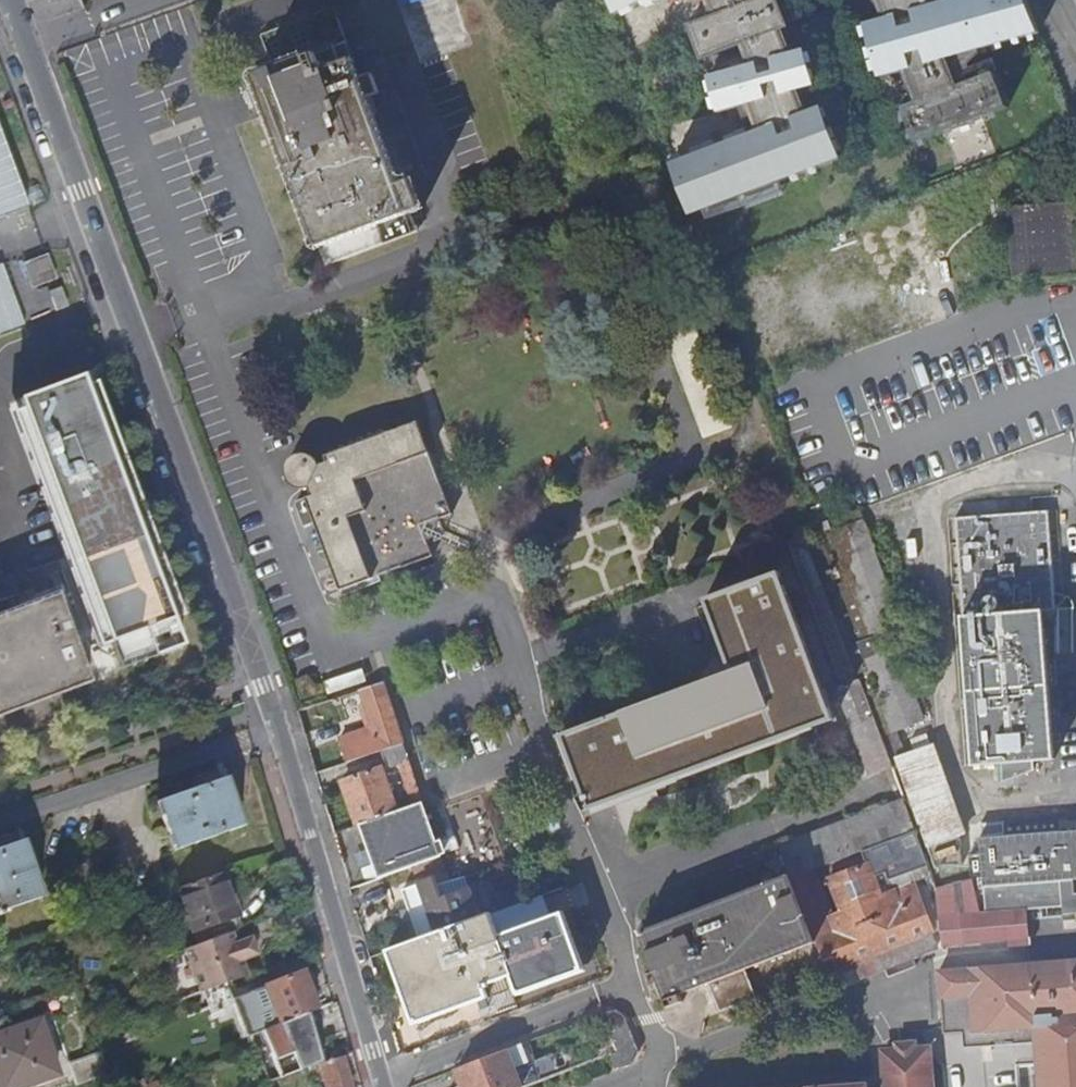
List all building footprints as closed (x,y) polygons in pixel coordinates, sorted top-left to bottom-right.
[(612,15),(642,0),(605,0),(612,15)] [(786,27),(775,0),(753,0),(713,15),(686,25),(699,59),(742,44),(786,27)] [(713,15),(753,0),(707,0),(713,15)] [(742,44),(748,64),(788,53),(786,47),(880,12),(882,19),(932,5),(930,0),(859,0),(786,27),(742,44)] [(1035,32),(1026,0),(948,0),(932,5),(882,19),(861,25),(876,77),(904,69),(941,58),(1035,32)] [(258,35),(271,69),(345,42),(332,7),(258,35)] [(323,265),(415,231),(409,213),(421,209),(411,181),(398,185),(365,98),(377,94),(369,74),(358,78),(345,42),(271,69),(244,79),(259,116),(266,113),(323,265)] [(792,90),(812,84),(802,49),(788,53),(748,64),(706,76),(716,112),(737,106),(792,90)] [(941,58),(904,69),(916,101),(953,87),(941,58)] [(911,142),(1005,107),(992,72),(953,87),(916,101),(898,107),(911,142)] [(792,90),(737,106),(747,132),(801,111),(792,90)] [(686,216),(838,157),(818,105),(801,111),(747,132),(666,164),(686,216)] [(28,208),(0,134),(0,218),(28,208)] [(1075,201),(1010,206),(1016,279),(1075,274),(1075,202),(1075,201)] [(51,257),(29,265),(37,287),(60,279),(51,257)] [(29,326),(6,264),(0,266),(0,337),(29,326)] [(729,426),(676,287),(649,297),(701,438),(729,426)] [(64,288),(53,292),(60,311),(71,307),(64,288)] [(26,396),(125,659),(211,630),(176,541),(112,364),(26,396)] [(339,588),(432,553),(428,542),(438,538),(444,530),(440,516),(451,512),(439,482),(443,476),(437,472),(440,466),(432,462),(436,456),(428,454),(415,422),(385,432),(377,428),(374,436),(367,432),(363,439),(355,436),(351,445),(343,440),(339,449),(333,444),(331,452),(320,455),(323,462),(317,464),(313,459),(307,455),(301,455),(293,456),(288,461),(285,468),(285,477),(289,482),(296,485),(307,485),(311,495),(304,498),(339,588)] [(860,506),(804,527),(859,675),(881,734),(922,718),(892,636),(905,630),(904,625),(906,624),(867,517),(865,517),(860,506)] [(1053,610),(1047,512),(955,518),(970,765),(1000,763),(1000,766),(993,766),(994,780),(1004,779),(1032,769),(1031,761),(1053,759),(1053,751),(1070,750),(1067,720),(1050,722),(1043,611),(1053,610)] [(837,683),(857,676),(804,531),(783,539),(837,683)] [(832,720),(778,574),(706,601),(733,674),(597,725),(596,722),(584,726),(585,729),(578,732),(574,722),(564,726),(568,736),(564,738),(591,811),(832,720)] [(63,592),(0,616),(0,715),(95,680),(63,592)] [(881,734),(859,675),(857,676),(837,683),(834,685),(861,754),(886,747),(881,734)] [(384,682),(360,690),(367,708),(361,711),(371,739),(376,737),(381,750),(404,743),(384,682)] [(967,830),(933,741),(899,755),(931,844),(967,830)] [(424,803),(404,743),(381,750),(387,768),(399,765),(414,807),(424,803)] [(891,762),(886,747),(861,754),(868,772),(891,762)] [(358,826),(399,811),(383,768),(343,782),(358,826)] [(241,824),(224,776),(157,800),(174,847),(241,824)] [(791,876),(914,830),(902,800),(779,845),(791,876)] [(428,815),(424,803),(414,807),(361,826),(379,878),(413,866),(442,856),(428,815)] [(1064,829),(1063,816),(1009,820),(1008,833),(983,835),(987,911),(982,912),(971,877),(936,891),(943,947),(1008,938),(1010,943),(1032,942),(1032,935),(1029,935),(1028,907),(1065,906),(1066,912),(1075,911),(1075,828),(1064,829)] [(549,842),(542,823),(503,838),(511,856),(549,842)] [(926,853),(917,829),(914,830),(791,876),(789,876),(800,903),(816,942),(837,934),(848,962),(855,960),(862,977),(886,969),(890,977),(918,967),(915,958),(936,950),(932,928),(909,871),(929,863),(926,853)] [(22,839),(0,846),(0,915),(3,913),(2,910),(7,908),(9,912),(12,910),(11,907),(42,896),(22,839)] [(418,878),(446,868),(442,856),(413,866),(418,878)] [(241,927),(222,871),(172,889),(177,903),(181,901),(197,944),(210,939),(229,932),(241,927)] [(800,903),(789,876),(639,934),(649,961),(800,903)] [(421,938),(480,918),(469,891),(441,901),(435,883),(424,887),(421,885),(405,892),(409,903),(411,911),(421,938)] [(181,901),(177,903),(192,945),(197,944),(181,901)] [(405,913),(411,911),(409,903),(403,906),(405,913)] [(800,903),(649,961),(668,1008),(682,1003),(680,996),(709,984),(719,1010),(754,997),(744,971),(816,942),(800,903)] [(500,936),(491,914),(480,918),(421,938),(389,949),(416,1019),(485,994),(492,1012),(516,1002),(507,978),(512,976),(519,992),(582,968),(560,914),(500,936)] [(233,943),(229,932),(210,939),(197,944),(192,945),(176,951),(160,957),(176,1001),(182,999),(202,991),(226,981),(245,976),(239,960),(254,954),(249,938),(233,943)] [(829,969),(848,962),(837,934),(816,942),(827,968),(829,969)] [(940,970),(944,1028),(962,1027),(964,1044),(1034,1038),(1039,1086),(1075,1086),(1075,958),(940,968),(940,970)] [(301,970),(233,998),(226,981),(202,991),(207,1004),(211,1002),(218,1017),(236,1010),(246,1036),(261,1030),(309,1011),(315,1008),(301,970)] [(309,1011),(261,1030),(280,1078),(321,1062),(314,1043),(321,1040),(309,1011)] [(604,1020),(610,1034),(625,1028),(621,1019),(613,1016),(604,1020)] [(39,1020),(0,1032),(0,1086),(17,1086),(57,1073),(39,1020)] [(328,1059),(321,1040),(314,1043),(321,1062),(328,1059)] [(465,1086),(521,1086),(522,1086),(515,1069),(526,1064),(519,1045),(458,1069),(465,1086)] [(929,1048),(884,1052),(886,1086),(932,1086),(929,1048)] [(109,1075),(100,1053),(69,1065),(76,1086),(109,1075)] [(342,1059),(327,1064),(320,1065),(326,1086),(350,1086),(342,1059)]
